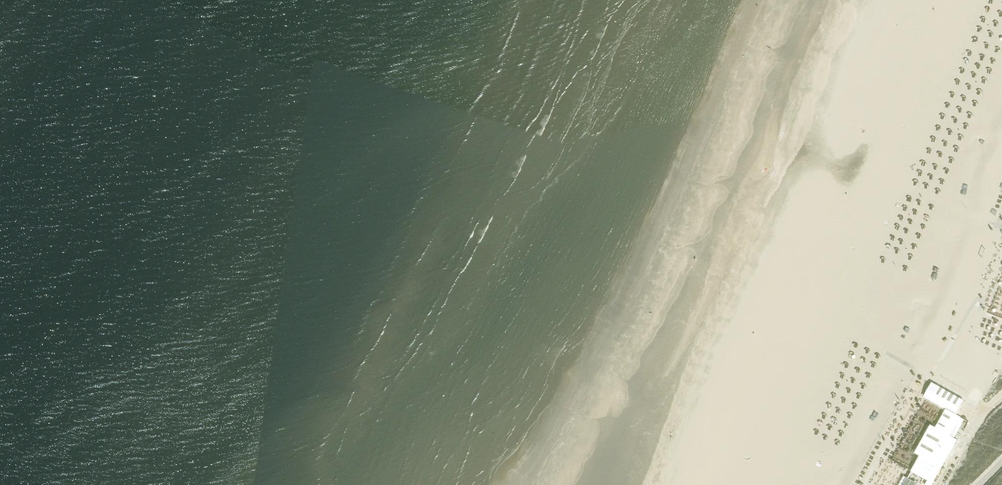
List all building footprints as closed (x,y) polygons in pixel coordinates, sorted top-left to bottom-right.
[(912,472),(928,481),(926,484),(932,484),(933,484),(957,440),(950,436),(961,417),(955,415),(964,399),(933,382),(926,396),(948,408),(936,428),(931,426),(915,454),(920,457),(912,472)]
